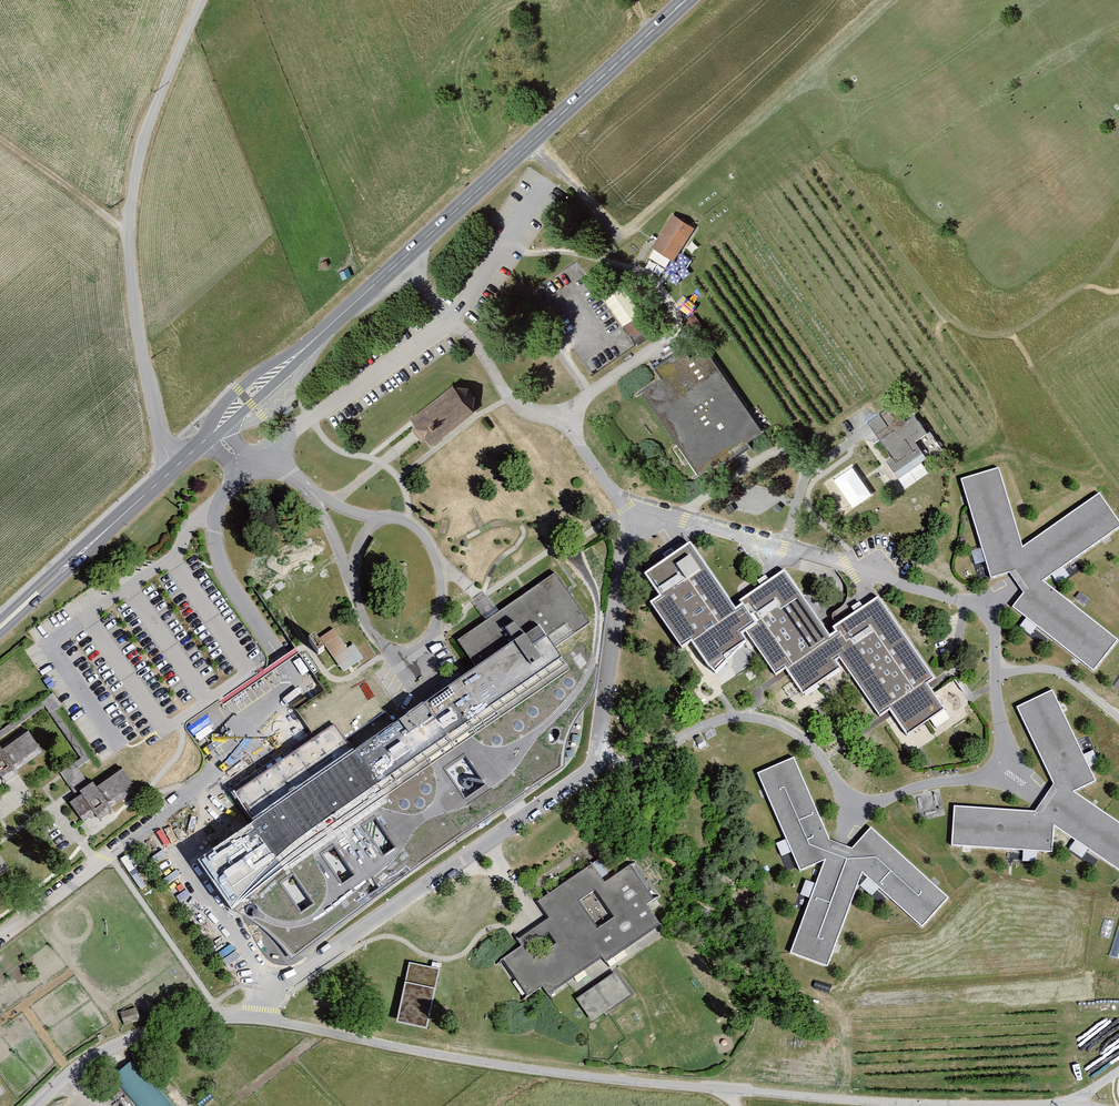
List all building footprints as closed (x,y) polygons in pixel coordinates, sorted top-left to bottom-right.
[(695,229),(673,215),(652,249),(675,261),(695,229)] [(622,286),(603,299),(634,343),(652,331),(622,286)] [(703,339),(655,369),(662,380),(642,393),(696,479),(719,464),(721,468),(743,455),(751,450),(748,445),(763,435),(703,339)] [(474,394),(469,388),(458,383),(415,416),(420,423),(415,428),(423,438),(428,434),(433,440),(476,406),(474,394)] [(901,406),(871,426),(894,460),(889,464),(896,474),(924,455),(917,445),(930,436),(915,414),(909,418),(901,406)] [(963,481),(993,579),(1010,574),(1017,584),(1026,595),(1015,609),(1095,673),(1118,642),(1044,583),(1118,530),(1118,520),(1101,495),(1024,549),(1000,470),(963,481)] [(686,644),(695,637),(711,660),(719,667),(728,657),(725,652),(747,637),(743,632),(748,628),(759,621),(746,602),(738,607),(692,541),(649,571),(664,593),(655,599),(686,644)] [(457,639),(477,666),(355,750),(336,723),(237,792),(278,852),(376,785),(383,796),(572,666),(557,644),(590,621),(556,571),(491,616),(457,639)] [(830,637),(785,571),(744,599),(746,602),(759,621),(748,628),(778,672),(788,665),(805,690),(840,666),(835,659),(842,654),(830,637)] [(931,686),(927,681),(935,675),(880,596),(837,625),(840,630),(830,637),(842,654),(882,712),(891,706),(910,733),(946,708),(931,686)] [(335,628),(322,637),(320,635),(311,641),(321,655),(328,650),(345,673),(365,659),(355,644),(349,648),(335,628)] [(956,806),(954,845),(1055,850),(1056,824),(1118,867),(1118,819),(1075,789),(1097,779),(1054,689),(1019,706),(1056,782),(1046,797),(1037,810),(956,806)] [(1,778),(4,783),(18,774),(17,772),(44,755),(31,732),(5,748),(2,742),(0,744),(0,778),(1,778)] [(854,848),(831,839),(795,757),(759,773),(802,870),(827,859),(793,950),(830,964),(864,871),(923,925),(949,896),(873,827),(854,848)] [(84,794),(71,802),(84,823),(96,815),(99,820),(113,811),(111,808),(137,792),(124,770),(99,786),(95,781),(81,790),(84,794)] [(28,791),(19,795),(25,805),(33,801),(28,791)] [(344,848),(336,836),(330,840),(337,852),(344,848)] [(327,845),(321,850),(329,861),(335,857),(327,845)] [(608,881),(595,861),(536,900),(548,919),(519,938),(525,946),(505,959),(528,994),(544,984),(551,994),(602,961),(607,964),(613,973),(669,935),(651,907),(661,900),(636,862),(608,881)] [(442,970),(410,964),(398,1022),(430,1029),(442,970)] [(618,973),(578,1000),(593,1022),(633,995),(618,973)] [(138,1105),(169,1105),(134,1062),(115,1077),(138,1105)] [(176,1105),(188,1105),(190,1104),(177,1088),(167,1095),(176,1105)]
